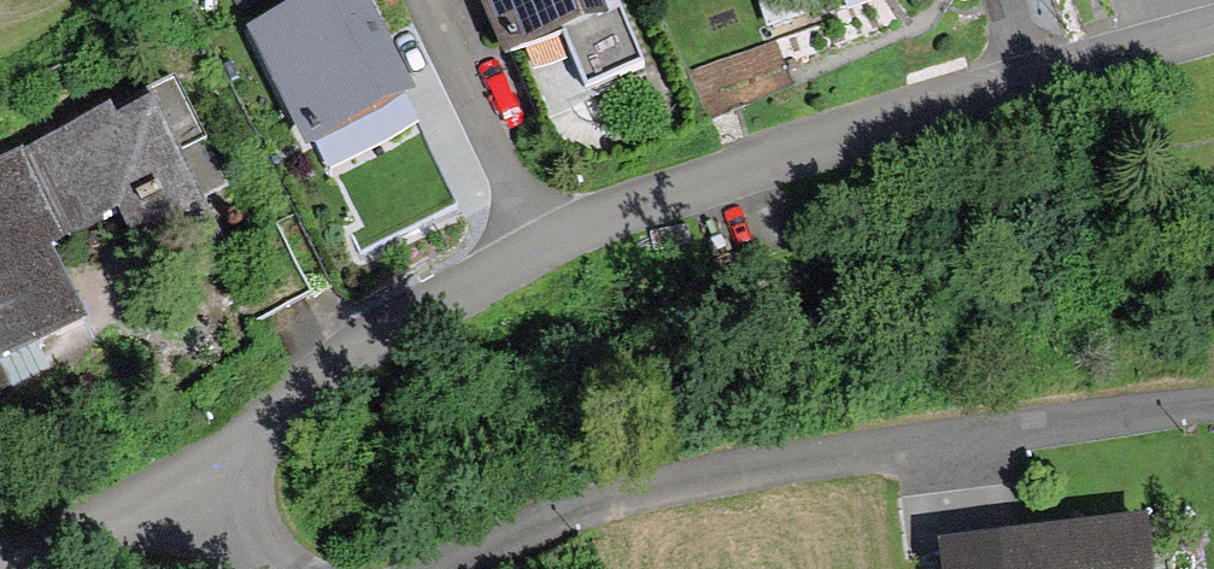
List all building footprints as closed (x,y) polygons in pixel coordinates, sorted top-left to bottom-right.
[(247,33),(308,150),(417,94),(369,0),(311,0),(308,2),(247,33)] [(502,58),(562,34),(585,89),(643,66),(616,0),(478,0),(502,58)] [(767,26),(809,10),(806,0),(757,0),(767,26)] [(0,164),(0,361),(91,315),(59,251),(115,223),(146,286),(230,245),(207,199),(230,188),(175,79),(150,92),(155,102),(110,124),(104,113),(0,164)] [(947,568),(1149,568),(1143,518),(1059,529),(944,544),(947,568)]
